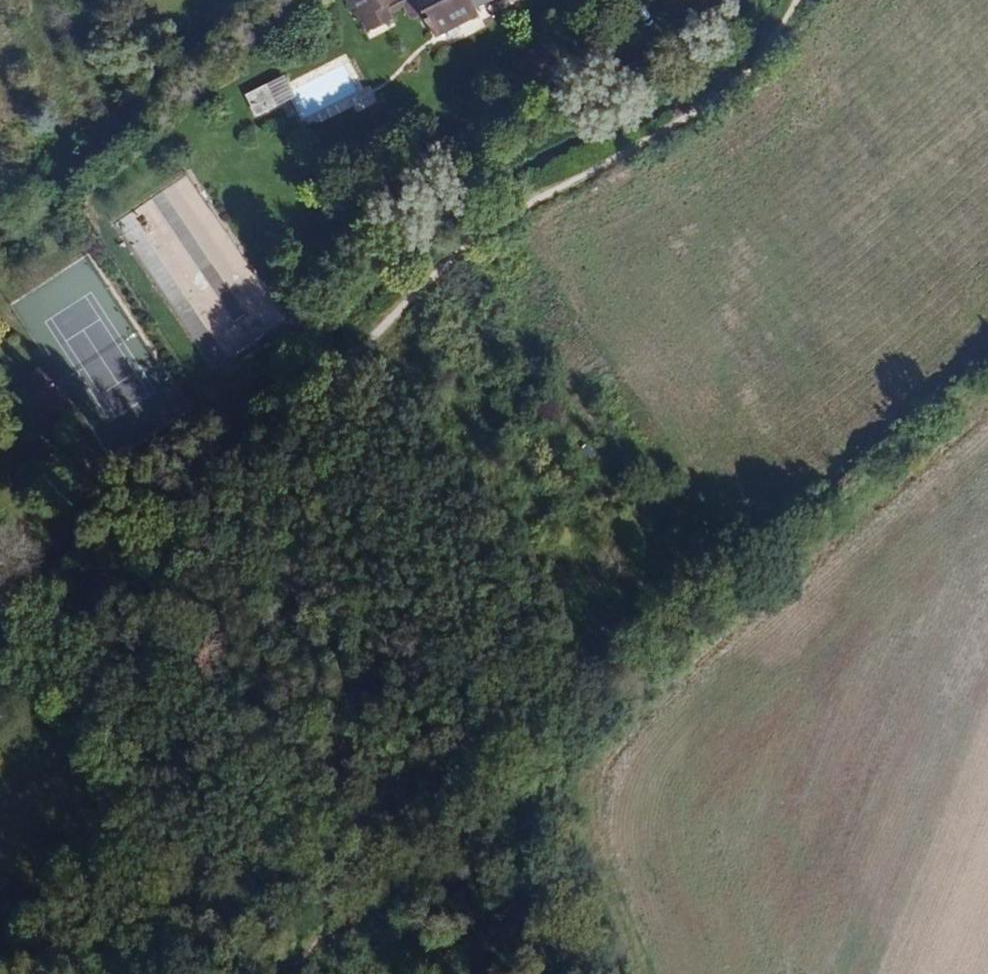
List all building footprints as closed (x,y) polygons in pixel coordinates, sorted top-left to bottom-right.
[(345,5),(347,10),(352,12),(358,23),(361,21),(366,31),(393,17),(390,11),(403,5),(410,18),(422,12),(434,35),(479,12),(476,7),(489,0),(346,0),(345,5)] [(246,91),(255,114),(297,98),(288,75),(246,91)]
